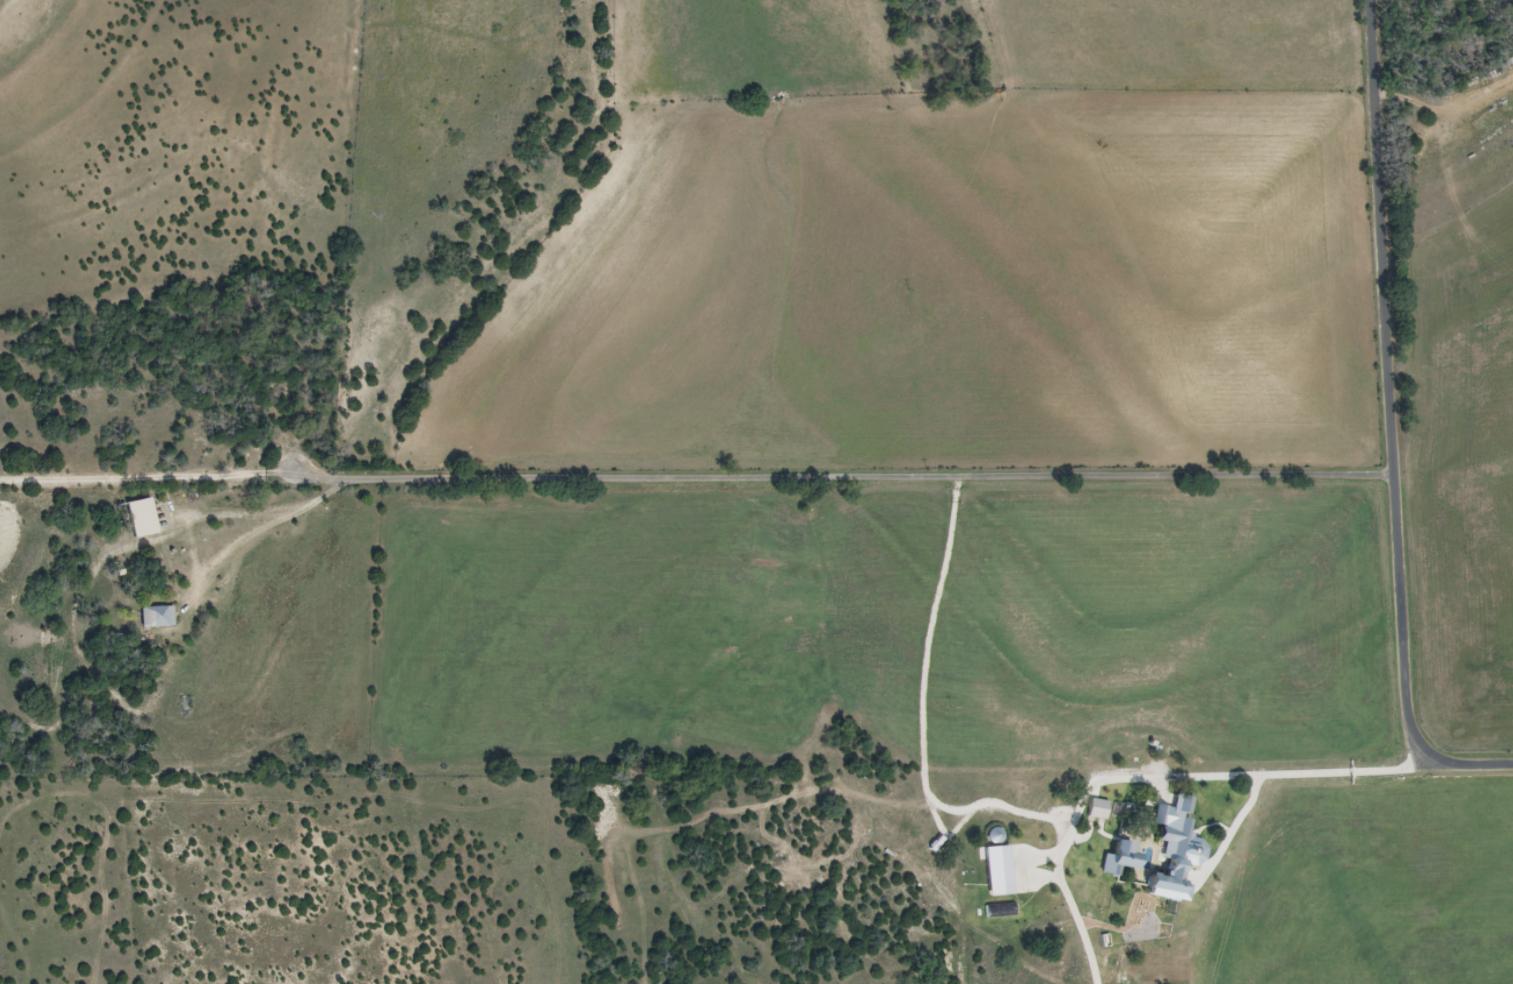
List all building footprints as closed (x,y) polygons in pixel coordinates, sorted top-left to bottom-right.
[(124,503),(132,539),(156,534),(149,498),(124,503)] [(173,608),(141,608),(141,628),(173,628),(173,608)] [(1087,819),(1124,826),(1128,808),(1090,800),(1087,819)] [(1182,812),(1153,812),(1153,839),(1182,839),(1182,812)]
